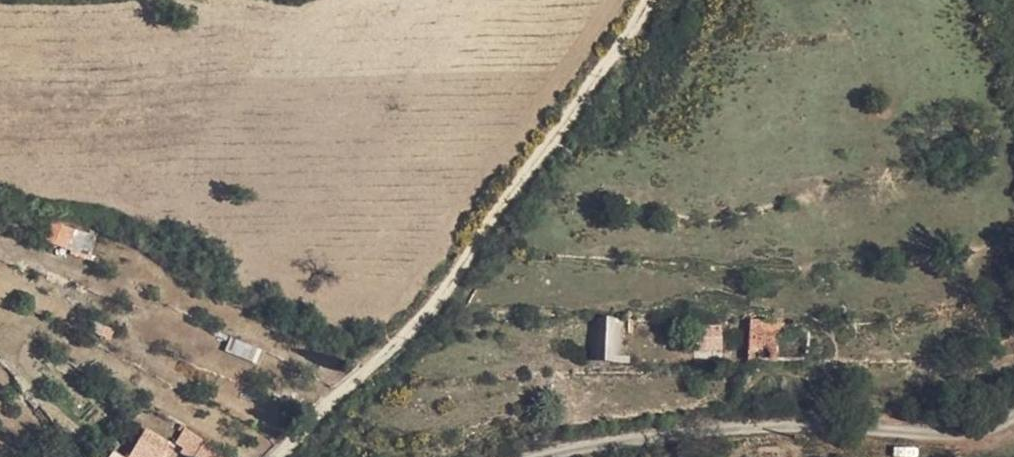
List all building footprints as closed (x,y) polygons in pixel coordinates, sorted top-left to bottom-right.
[(91,252),(94,233),(49,226),(46,245),(91,252)] [(782,339),(788,340),(788,327),(753,327),(749,370),(781,370),(782,339)] [(721,335),(695,334),(694,368),(719,370),(721,335)] [(619,347),(585,346),(585,375),(619,376),(619,347)] [(188,453),(196,438),(188,433),(179,447),(188,453)] [(158,456),(168,456),(169,453),(142,437),(137,445),(140,447),(158,456)] [(196,438),(188,453),(196,456),(201,456),(207,445),(196,438)] [(137,445),(132,442),(125,453),(121,451),(118,456),(133,456),(140,447),(137,445)] [(207,445),(201,456),(228,456),(207,445)] [(140,447),(133,456),(158,456),(140,447)]
